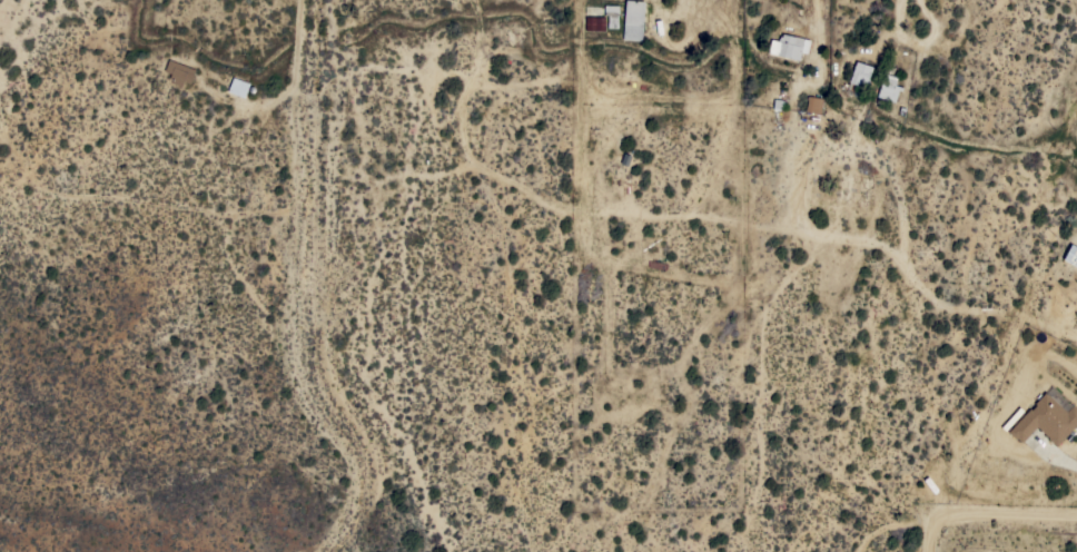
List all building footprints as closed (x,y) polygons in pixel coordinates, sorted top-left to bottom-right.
[(622,39),(625,0),(644,0),(641,40),(622,39)] [(619,14),(617,14),(617,28),(607,28),(607,14),(604,14),(604,4),(619,4),(619,14)] [(604,30),(585,30),(585,16),(604,17),(604,30)] [(768,52),(771,39),(778,40),(780,32),(810,40),(807,52),(801,51),(799,60),(768,52)] [(190,82),(184,80),(181,86),(171,82),(172,79),(169,77),(170,72),(165,70),(168,59),(195,69),(190,82)] [(872,67),(868,78),(870,79),(867,88),(857,85),(854,91),(846,88),(856,60),(872,67)] [(886,73),(888,65),(897,68),(895,76),(897,77),(895,85),(902,87),(901,91),(898,90),(895,101),(877,96),(883,72),(886,73)] [(249,82),(244,97),(227,91),(233,77),(249,82)] [(808,96),(822,98),(820,114),(806,111),(808,96)] [(1070,244),(1076,247),(1076,267),(1063,259),(1070,244)] [(1051,384),(1076,408),(1076,424),(1056,446),(1048,438),(1048,437),(1036,426),(1021,442),(1016,437),(1015,438),(1007,432),(1029,407),(1031,410),(1036,404),(1034,403),(1045,392),(1051,384)]
